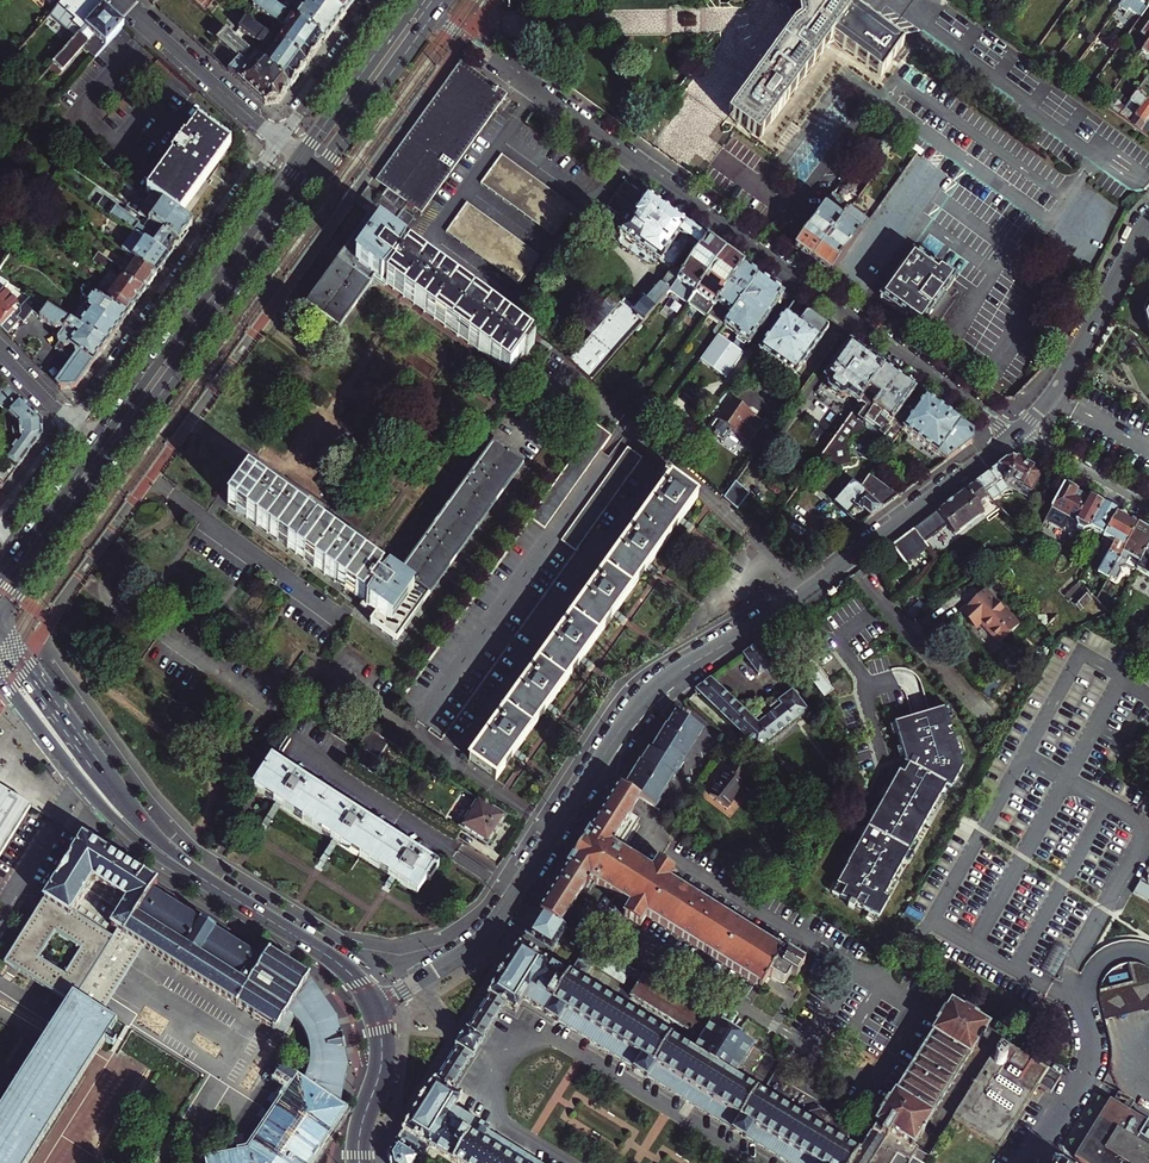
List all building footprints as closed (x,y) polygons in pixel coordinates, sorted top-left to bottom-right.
[(47,20),(64,35),(69,29),(77,37),(104,7),(96,0),(65,0),(62,3),(47,20)] [(217,0),(216,0),(194,0),(206,11),(217,0)] [(325,41),(286,14),(271,3),(267,0),(263,0),(255,11),(277,27),(269,38),(308,65),(325,41)] [(324,0),(273,0),(271,3),(286,14),(325,41),(345,15),(324,0)] [(345,15),(355,0),(324,0),(345,15)] [(845,0),(765,0),(773,7),(775,9),(778,17),(778,27),(775,37),(717,117),(749,138),(820,38),(826,36),(875,72),(898,42),(843,2),(845,0)] [(1119,7),(1126,12),(1128,10),(1140,18),(1148,6),(1148,0),(1124,0),(1119,7)] [(125,26),(104,7),(77,37),(49,68),(59,77),(84,48),(96,59),(125,26)] [(261,44),(254,54),(273,71),(292,88),(308,65),(269,38),(246,21),(239,29),(261,44)] [(1148,42),(1148,24),(1135,43),(1144,49),(1148,42)] [(273,71),(254,54),(240,41),(224,27),(214,37),(239,59),(237,61),(236,60),(234,60),(232,61),(231,62),(230,63),(229,65),(230,67),(230,69),(228,71),(265,105),(281,103),(292,88),(273,71)] [(376,181),(386,187),(463,81),(471,86),(473,84),(490,96),(496,88),(461,62),(376,181)] [(415,208),(422,214),(501,104),(507,96),(496,88),(490,96),(473,84),(471,86),(463,81),(386,187),(387,188),(381,198),(401,213),(406,206),(413,211),(415,208)] [(1130,102),(1143,111),(1138,118),(1125,109),(1125,110),(1120,117),(1146,136),(1148,131),(1148,104),(1137,92),(1130,102)] [(507,96),(501,104),(507,108),(513,100),(507,96)] [(1109,98),(1104,105),(1120,117),(1125,110),(1109,98)] [(197,122),(146,193),(152,197),(180,218),(232,147),(197,122)] [(575,207),(502,155),(481,184),(554,237),(553,237),(554,238),(576,207),(575,207)] [(621,232),(647,196),(626,181),(607,207),(621,217),(617,222),(618,229),(621,232)] [(157,276),(123,251),(45,194),(27,224),(28,226),(146,292),(157,276)] [(620,233),(647,253),(669,269),(674,268),(691,245),(700,251),(708,240),(647,196),(621,232),(620,233)] [(180,218),(152,197),(139,216),(180,244),(193,227),(180,218)] [(814,262),(851,210),(833,197),(796,249),(814,262)] [(401,213),(381,198),(369,213),(373,216),(387,226),(384,230),(399,241),(402,237),(390,228),(401,213)] [(540,255),(540,256),(467,204),(447,233),(519,285),(518,286),(519,286),(541,256),(540,255)] [(169,259),(180,244),(139,216),(127,207),(123,212),(116,206),(109,216),(135,234),(169,259)] [(851,210),(814,262),(832,275),(869,223),(851,210)] [(532,344),(503,323),(409,255),(405,252),(396,245),(399,241),(384,230),(387,226),(373,216),(306,306),(340,330),(376,279),(383,284),(384,282),(510,374),(532,344)] [(129,316),(146,292),(28,226),(15,245),(84,288),(129,316)] [(157,276),(169,259),(135,234),(123,251),(157,276)] [(419,240),(409,255),(503,323),(513,308),(514,308),(419,240)] [(700,251),(681,278),(672,290),(669,293),(688,306),(726,253),(708,240),(700,251)] [(914,254),(881,300),(922,329),(958,280),(941,268),(938,271),(926,263),(930,257),(921,250),(917,256),(914,254)] [(706,319),(709,316),(745,266),(726,253),(688,306),(706,319)] [(745,266),(709,316),(719,324),(712,334),(717,337),(760,277),(745,266)] [(670,270),(659,283),(662,282),(672,290),(681,278),(670,270)] [(0,275),(0,295),(10,282),(0,275)] [(776,306),(784,295),(760,277),(717,337),(699,361),(724,379),(743,354),(740,352),(745,344),(749,347),(762,329),(763,330),(768,323),(767,322),(778,307),(776,306)] [(19,318),(15,315),(19,311),(15,308),(21,302),(17,298),(24,291),(10,282),(0,295),(0,327),(8,335),(22,321),(19,318)] [(611,295),(595,313),(602,320),(591,333),(592,334),(569,359),(591,379),(669,293),(672,290),(662,282),(659,283),(643,300),(633,290),(631,292),(632,296),(627,301),(625,299),(621,303),(611,295)] [(77,325),(108,344),(129,316),(84,288),(82,292),(84,293),(83,295),(91,300),(87,306),(88,309),(90,311),(88,314),(85,312),(77,325)] [(77,325),(48,306),(37,316),(56,330),(53,334),(58,338),(59,345),(56,349),(62,354),(62,353),(74,362),(57,385),(61,389),(76,388),(108,344),(77,325)] [(799,324),(786,314),(759,351),(795,376),(829,330),(829,327),(810,314),(806,315),(799,324)] [(847,395),(858,404),(884,367),(850,343),(841,356),(840,356),(831,369),(824,379),(830,383),(828,385),(829,389),(841,398),(845,397),(847,395)] [(903,429),(917,410),(907,402),(916,390),(884,367),(858,404),(818,459),(830,467),(831,470),(851,467),(847,446),(852,440),(862,437),(866,432),(870,435),(880,433),(878,435),(883,438),(884,436),(886,446),(889,449),(903,429)] [(7,385),(0,392),(0,403),(21,424),(18,424),(17,424),(17,426),(16,426),(13,429),(13,435),(16,438),(18,438),(18,439),(21,439),(7,458),(7,463),(4,467),(0,465),(0,485),(3,487),(3,488),(42,435),(42,420),(7,385)] [(917,410),(903,429),(947,461),(974,441),(974,432),(926,397),(917,410)] [(732,431),(750,444),(763,426),(747,415),(750,412),(733,400),(724,412),(723,411),(709,431),(715,435),(714,436),(717,438),(718,437),(724,441),(732,431)] [(763,426),(750,444),(758,450),(773,429),(750,412),(747,415),(763,426)] [(546,528),(612,436),(597,425),(531,518),(546,528)] [(866,432),(862,437),(867,440),(871,435),(870,435),(866,432)] [(387,579),(248,479),(228,505),(368,605),(366,608),(376,615),(370,623),(397,642),(524,465),(495,444),(395,582),(388,577),(387,579)] [(643,458),(629,448),(562,540),(577,551),(643,458)] [(1014,522),(1042,473),(1017,459),(1008,460),(975,484),(990,498),(1014,522)] [(861,488),(862,488),(884,508),(899,497),(869,476),(861,488)] [(698,498),(672,479),(605,571),(470,760),(496,779),(698,498)] [(748,492),(735,482),(724,499),(736,509),(748,492)] [(884,508),(862,488),(861,489),(854,482),(843,494),(851,500),(852,499),(855,502),(854,503),(862,510),(863,509),(871,517),(884,508)] [(938,512),(948,526),(955,536),(985,514),(979,506),(990,498),(975,484),(938,512)] [(1064,486),(1045,520),(1062,530),(1068,518),(1076,522),(1075,524),(1078,530),(1083,533),(1090,532),(1091,531),(1104,538),(1105,535),(1117,514),(1064,486)] [(948,526),(938,512),(915,529),(925,543),(941,531),(948,526)] [(1110,575),(1138,526),(1117,514),(1105,535),(1116,541),(1100,570),(1110,575)] [(1138,526),(1110,575),(1110,577),(1117,581),(1122,573),(1123,569),(1129,570),(1133,573),(1137,570),(1148,549),(1148,532),(1138,526)] [(915,529),(892,545),(906,564),(929,548),(925,543),(915,529)] [(1137,570),(1148,577),(1148,549),(1137,570)] [(1066,596),(1071,601),(1083,588),(1079,584),(1066,596)] [(985,592),(975,601),(977,603),(987,594),(985,592)] [(1006,611),(1005,612),(987,594),(977,603),(975,601),(967,609),(969,610),(963,615),(974,627),(979,621),(983,626),(1001,644),(1020,626),(1006,611)] [(983,626),(979,621),(974,627),(978,631),(983,626)] [(773,665),(758,645),(744,655),(758,676),(773,665)] [(804,667),(824,696),(835,689),(814,660),(804,667)] [(746,739),(753,754),(772,740),(808,713),(792,692),(779,702),(778,701),(752,720),(711,679),(696,691),(746,739)] [(963,766),(943,706),(931,710),(895,722),(905,758),(906,762),(831,892),(879,920),(963,766)] [(650,751),(626,790),(639,798),(655,808),(674,778),(675,778),(685,763),(684,762),(703,731),(690,723),(691,721),(679,714),(670,728),(669,728),(652,753),(650,751)] [(369,730),(359,746),(379,759),(389,743),(369,730)] [(734,761),(731,766),(746,778),(750,773),(734,761)] [(272,762),(254,790),(418,893),(436,865),(272,762)] [(747,779),(746,778),(731,766),(730,765),(724,773),(726,774),(708,798),(724,811),(743,788),(741,787),(747,779)] [(32,807),(0,787),(0,860),(32,807)] [(540,914),(559,925),(587,880),(630,906),(623,915),(640,926),(646,916),(762,987),(769,975),(780,982),(783,981),(788,973),(794,977),(798,969),(800,970),(805,962),(788,952),(782,961),(779,959),(783,953),(668,880),(675,870),(658,860),(652,870),(610,844),(639,798),(626,790),(620,787),(592,832),(590,831),(567,868),(568,868),(540,914)] [(506,817),(478,799),(461,826),(488,844),(506,817)] [(30,926),(5,963),(68,1002),(31,1061),(0,1110),(0,1162),(28,1162),(117,1021),(103,1012),(78,997),(118,931),(144,948),(284,1035),(295,1018),(312,1039),(318,1064),(314,1084),(308,1094),(304,1092),(290,1111),(276,1130),(253,1161),(239,1162),(308,1162),(341,1111),(349,1064),(337,1018),(311,980),(268,953),(263,962),(254,956),(153,892),(158,884),(84,837),(44,901),(30,926)] [(1134,891),(1148,901),(1148,884),(1141,879),(1134,891)] [(601,951),(588,943),(568,976),(545,962),(565,929),(559,925),(540,914),(505,969),(504,969),(502,972),(501,972),(496,980),(497,980),(495,983),(496,984),(490,993),(489,992),(488,995),(489,996),(467,1031),(466,1030),(456,1047),(457,1047),(436,1081),(435,1081),(433,1083),(433,1084),(427,1093),(425,1096),(419,1103),(420,1104),(418,1107),(419,1107),(388,1155),(390,1162),(420,1162),(430,1146),(445,1155),(453,1161),(452,1162),(540,1162),(492,1134),(492,1133),(456,1112),(464,1099),(452,1092),(473,1057),(475,1058),(485,1042),(484,1041),(505,1006),(518,1014),(525,1002),(561,1024),(562,1023),(638,1069),(637,1070),(650,1078),(651,1077),(736,1130),(735,1131),(749,1139),(750,1138),(791,1162),(1009,1162),(1014,1156),(1001,1148),(1050,1071),(1003,1040),(930,1155),(918,1148),(919,1147),(916,1146),(922,1137),(921,1136),(927,1125),(926,1124),(974,1046),(975,1046),(983,1035),(982,1034),(987,1025),(975,1017),(976,1016),(965,1009),(964,1010),(951,1002),(945,1012),(944,1011),(937,1022),(938,1023),(890,1102),(889,1101),(882,1112),(883,1113),(879,1119),(863,1146),(859,1143),(855,1151),(846,1145),(851,1137),(847,1124),(822,1109),(809,1112),(804,1120),(735,1077),(754,1045),(643,976),(639,982),(630,997),(700,1040),(693,1052),(581,983),(597,957),(601,951)] [(103,1012),(144,948),(118,931),(78,997),(103,1012)] [(260,948),(254,956),(263,962),(268,953),(260,948)] [(601,951),(597,957),(639,982),(643,976),(601,951)] [(1100,989),(1108,1019),(1148,1007),(1148,967),(1129,962),(1132,983),(1100,989)] [(1110,1101),(1074,1157),(1083,1162),(1148,1162),(1148,1126),(1110,1101)] [(276,1130),(290,1111),(270,1124),(276,1130)]
